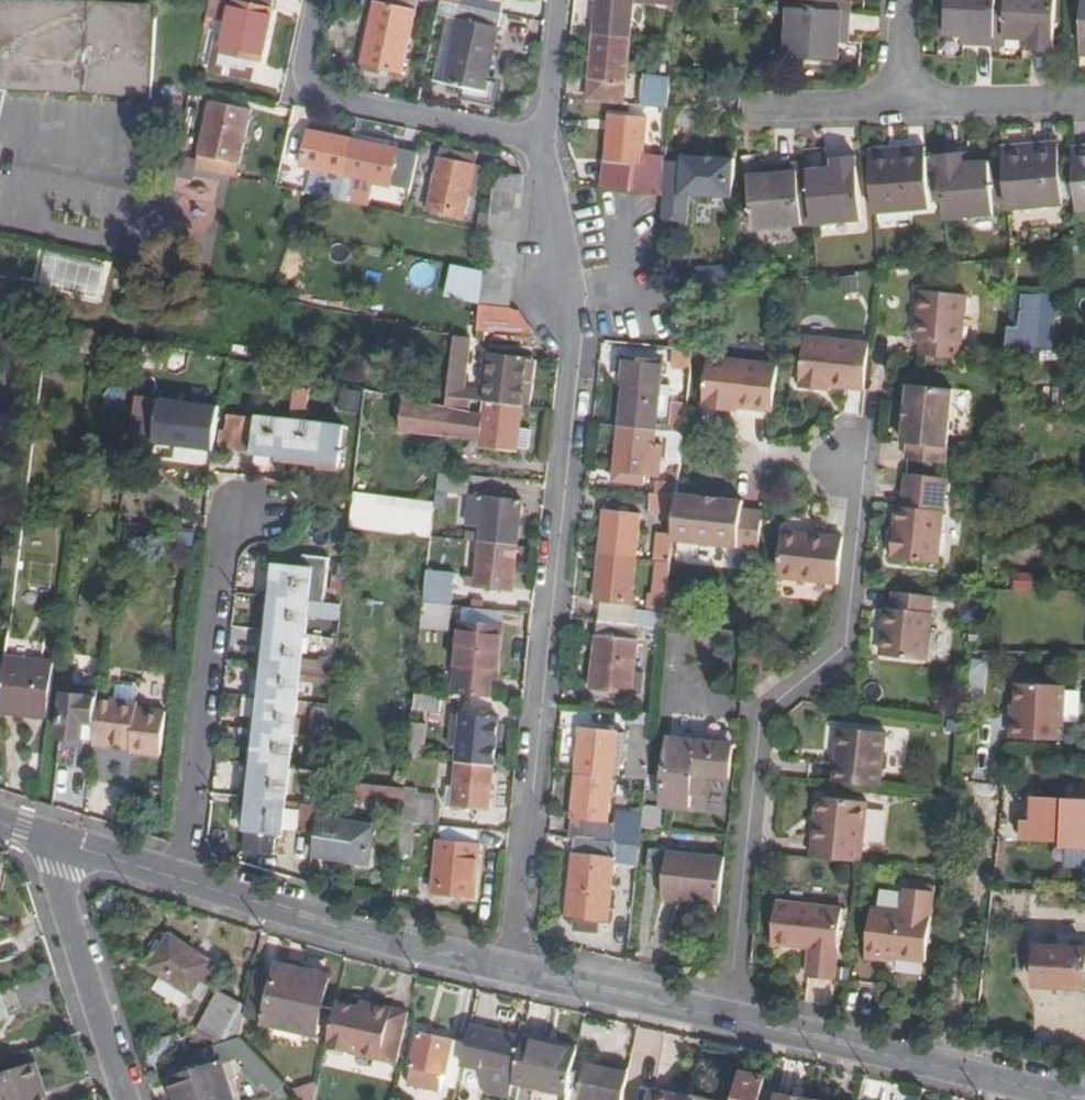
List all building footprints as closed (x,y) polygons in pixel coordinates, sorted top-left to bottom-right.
[(152,96),(157,0),(0,0),(0,117),(6,88),(152,96)] [(211,0),(209,11),(230,16),(233,0),(211,0)] [(230,16),(225,36),(222,47),(247,53),(255,55),(262,57),(275,0),(233,0),(230,16)] [(403,70),(418,0),(376,0),(363,61),(403,70)] [(461,17),(448,80),(487,89),(504,12),(507,0),(465,0),(461,17)] [(593,79),(628,82),(629,75),(632,39),(636,0),(599,0),(593,79)] [(821,3),(788,0),(784,59),(839,63),(841,40),(848,41),(850,14),(821,12),(821,3)] [(850,14),(850,4),(842,3),(843,0),(788,0),(821,3),(821,12),(850,14)] [(995,46),(996,16),(1007,16),(1008,0),(949,0),(947,37),(971,39),(971,45),(995,46)] [(995,46),(1004,47),(1005,39),(1031,40),(1031,50),(1051,52),(1054,0),(1008,0),(1007,16),(996,16),(995,46)] [(220,57),(222,47),(225,36),(216,34),(209,65),(251,76),(255,55),(247,53),(245,64),(220,57)] [(247,53),(222,47),(220,57),(245,64),(247,53)] [(626,105),(641,106),(644,77),(629,75),(628,82),(593,79),(592,87),(628,91),(626,105)] [(672,79),(644,77),(641,106),(670,109),(672,79)] [(211,96),(196,163),(237,172),(252,106),(211,96)] [(637,161),(634,188),(665,192),(667,160),(667,153),(648,151),(650,118),(613,115),(610,158),(637,161)] [(352,198),(371,202),(374,191),(365,189),(367,177),(412,187),(420,150),(365,138),(320,129),(311,165),(324,167),(319,191),(352,198)] [(1072,143),(1072,150),(1084,148),(1084,141),(1072,143)] [(1025,158),(1059,155),(1058,144),(1024,147),(1025,158)] [(1063,206),(1059,155),(1025,158),(1024,147),(1002,149),(1008,211),(1063,206)] [(1077,205),(1084,204),(1084,148),(1072,150),(1077,205)] [(893,164),(925,161),(924,149),(892,152),(893,164)] [(870,155),(876,220),(930,215),(925,161),(893,164),(892,152),(870,155)] [(962,152),(940,154),(946,217),(992,212),(987,156),(962,158),(962,152)] [(430,199),(466,207),(475,163),(440,154),(430,199)] [(684,161),(667,160),(665,192),(664,215),(735,217),(738,157),(684,156),(684,161)] [(808,164),(798,165),(800,195),(812,194),(815,225),(862,221),(856,156),(835,158),(836,166),(809,169),(808,164)] [(757,230),(815,225),(812,194),(800,195),(798,165),(775,168),(776,177),(752,179),(757,230)] [(491,222),(490,230),(489,239),(487,255),(485,271),(484,278),(483,288),(482,304),(479,329),(487,330),(510,333),(510,332),(512,308),(514,292),(515,275),(517,259),(518,243),(520,225),(521,209),(523,193),(524,175),(496,172),(494,189),(492,206),(491,222)] [(98,297),(106,267),(48,252),(41,282),(98,297)] [(912,353),(955,358),(956,353),(961,293),(920,289),(917,316),(913,316),(911,338),(914,339),(912,353)] [(1054,294),(1008,293),(1003,348),(1054,348),(1054,294)] [(521,309),(512,308),(510,332),(540,336),(521,309)] [(479,329),(478,338),(486,339),(487,330),(479,329)] [(465,398),(466,389),(472,338),(454,334),(447,407),(447,408),(468,410),(469,398),(465,398)] [(834,388),(865,391),(870,344),(807,337),(801,391),(823,393),(824,387),(834,388)] [(523,451),(528,404),(533,356),(496,353),(492,391),(491,400),(486,447),(523,451)] [(533,356),(528,404),(537,405),(542,357),(533,356)] [(731,405),(739,406),(776,410),(781,365),(713,357),(706,409),(730,412),(731,405)] [(621,427),(616,472),(624,472),(645,475),(651,476),(654,446),(656,436),(656,431),(664,364),(628,360),(621,427)] [(906,442),(904,460),(941,463),(949,388),(907,384),(900,442),(906,442)] [(492,391),(466,389),(465,398),(469,398),(491,400),(492,391)] [(220,449),(222,402),(135,398),(133,446),(220,449)] [(447,407),(424,401),(419,417),(443,424),(447,408),(447,407)] [(681,457),(682,448),(684,434),(687,404),(674,402),(671,432),(670,438),(668,456),(681,457)] [(254,452),(255,416),(228,415),(227,451),(254,452)] [(290,457),(294,419),(260,415),(256,453),(290,457)] [(294,419),(290,457),(323,461),(323,468),(340,470),(345,425),(294,419)] [(654,446),(651,476),(660,478),(663,447),(654,446)] [(462,470),(441,468),(439,483),(460,485),(462,470)] [(645,475),(624,472),(623,480),(644,483),(645,475)] [(943,477),(903,472),(898,504),(893,504),(888,556),(934,561),(943,477)] [(657,486),(657,493),(678,495),(678,494),(679,483),(666,482),(657,486)] [(351,521),(434,534),(437,500),(355,487),(352,516),(351,521)] [(487,493),(477,585),(514,590),(524,497),(487,493)] [(650,510),(676,512),(678,495),(657,493),(652,493),(650,510)] [(674,535),(674,539),(761,549),(765,514),(744,512),(745,501),(678,494),(678,495),(676,512),(674,535)] [(631,605),(642,514),(605,510),(595,602),(631,605)] [(839,583),(843,537),(783,530),(778,576),(839,583)] [(671,561),(674,539),(674,535),(659,534),(656,560),(657,560),(652,611),(638,609),(636,623),(642,624),(665,625),(665,622),(671,561)] [(35,568),(49,569),(50,554),(37,553),(35,568)] [(277,562),(274,596),(311,601),(315,567),(277,562)] [(448,578),(429,575),(426,600),(423,626),(449,628),(452,603),(453,590),(448,590),(448,578)] [(933,595),(893,591),(891,606),(885,606),(883,628),(885,628),(883,656),(926,659),(933,595)] [(274,596),(270,629),(307,634),(311,601),(274,596)] [(506,623),(464,619),(458,673),(499,677),(506,623)] [(642,624),(636,623),(601,621),(593,688),(632,692),(642,624)] [(270,629),(266,662),(303,667),(307,634),(270,629)] [(33,715),(49,716),(55,666),(7,660),(3,703),(2,706),(34,710),(33,715)] [(262,697),(299,701),(303,667),(266,662),(262,697)] [(829,692),(836,699),(851,685),(843,677),(829,692)] [(1012,718),(1007,718),(1006,738),(1060,740),(1061,685),(1012,684),(1012,705),(1012,718)] [(101,690),(68,686),(62,738),(83,740),(85,727),(96,729),(100,697),(101,690)] [(416,688),(414,709),(443,711),(445,690),(416,688)] [(96,729),(95,735),(113,738),(114,732),(134,736),(132,752),(162,756),(168,712),(138,708),(139,702),(100,697),(96,729)] [(262,697),(258,729),(296,734),(299,701),(262,697)] [(464,712),(454,804),(491,808),(501,715),(464,712)] [(426,721),(413,720),(410,752),(422,753),(426,721)] [(608,822),(618,731),(582,727),(572,819),(608,822)] [(833,782),(879,787),(886,732),(840,727),(833,782)] [(258,729),(255,764),(291,768),(296,734),(258,729)] [(663,801),(691,804),(692,792),(700,793),(702,773),(730,777),(734,742),(671,736),(663,801)] [(251,797),(288,801),(291,768),(255,764),(251,797)] [(63,802),(79,805),(85,773),(69,770),(63,802)] [(405,796),(406,787),(360,781),(358,798),(404,805),(405,796)] [(405,796),(404,805),(403,818),(399,851),(412,852),(416,820),(432,822),(434,799),(405,796)] [(284,836),(288,801),(251,797),(247,831),(284,836)] [(818,797),(815,814),(820,814),(818,826),(814,825),(809,857),(862,863),(863,863),(870,803),(818,797)] [(1030,841),(1065,842),(1065,848),(1084,848),(1084,798),(1031,797),(1031,821),(1023,820),(1022,833),(1030,833),(1030,841)] [(644,827),(646,812),(619,810),(618,821),(616,821),(614,842),(576,840),(568,917),(576,918),(599,920),(608,921),(612,877),(639,880),(643,844),(644,827)] [(319,817),(315,853),(370,862),(375,826),(319,817)] [(484,827),(443,823),(435,891),(476,895),(484,827)] [(1030,833),(1022,833),(1022,841),(1030,841),(1030,833)] [(665,900),(702,904),(702,899),(722,901),(726,858),(670,852),(665,900)] [(810,948),(807,981),(834,982),(842,909),(776,903),(772,945),(810,948)] [(873,907),(867,958),(886,960),(887,955),(926,960),(932,915),(873,907)] [(599,920),(576,918),(575,926),(597,929),(599,920)] [(149,965),(161,974),(162,973),(190,994),(190,993),(201,979),(208,984),(219,969),(211,963),(213,960),(173,932),(149,965)] [(1084,988),(1084,946),(1041,945),(1039,986),(1084,988)] [(267,1018),(317,1030),(331,971),(281,959),(267,1018)] [(162,973),(161,974),(152,986),(181,1007),(191,994),(190,993),(190,994),(162,973)] [(211,986),(208,984),(201,979),(190,993),(191,994),(200,1000),(211,986)] [(199,1030),(218,1040),(236,1008),(218,996),(199,1030)] [(373,1006),(339,997),(327,1046),(396,1064),(408,1011),(374,1002),(373,1006)] [(523,1034),(468,1022),(464,1042),(460,1059),(515,1071),(522,1038),(523,1034)] [(440,1082),(454,1085),(456,1077),(460,1059),(464,1042),(418,1031),(410,1065),(442,1072),(440,1082)] [(257,1073),(267,1064),(239,1035),(214,1043),(227,1055),(235,1054),(237,1052),(257,1073)] [(577,1050),(522,1038),(515,1071),(513,1080),(568,1092),(577,1050)] [(32,1061),(25,1063),(31,1081),(39,1079),(32,1061)] [(219,1061),(170,1078),(178,1099),(231,1099),(219,1061)] [(609,1062),(607,1069),(628,1074),(630,1067),(609,1062)] [(0,1099),(46,1099),(39,1079),(31,1081),(25,1063),(0,1072),(0,1099)] [(607,1069),(588,1065),(581,1098),(589,1099),(622,1099),(628,1074),(607,1069)] [(759,1092),(763,1076),(741,1070),(734,1099),(757,1099),(759,1092)] [(676,1096),(650,1090),(648,1099),(680,1099),(675,1099),(676,1096)] [(694,1094),(677,1090),(676,1096),(675,1099),(680,1099),(692,1099),(694,1094)] [(813,1098),(773,1091),(771,1099),(813,1099),(813,1098)] [(766,1093),(759,1092),(757,1099),(764,1099),(766,1093)]
